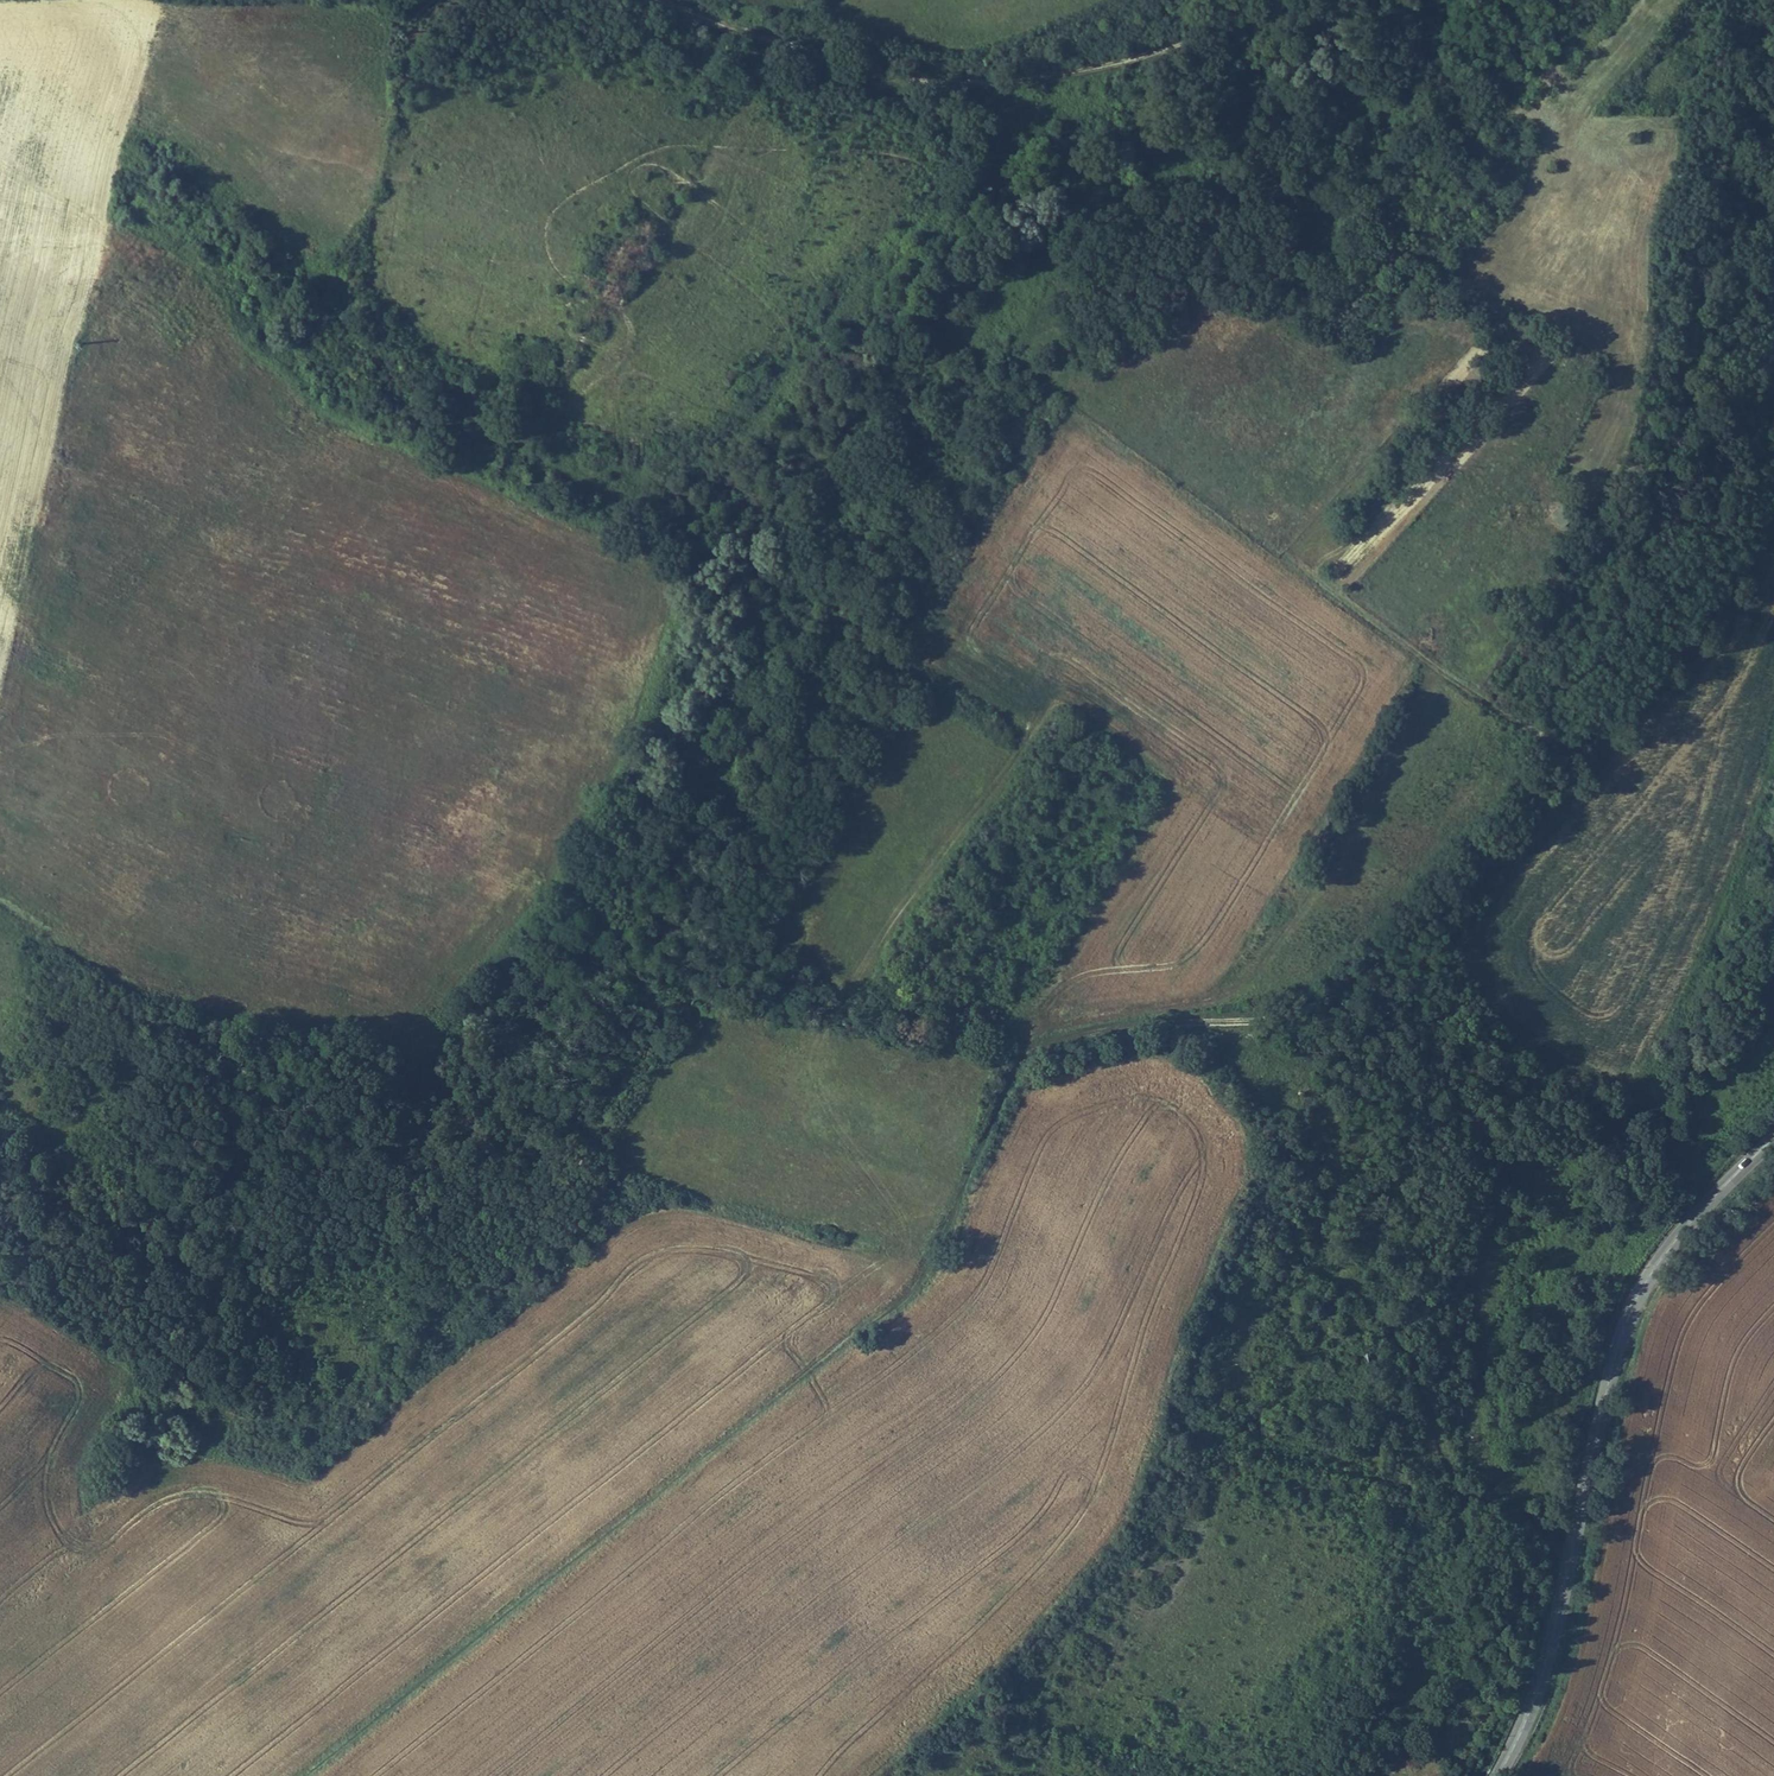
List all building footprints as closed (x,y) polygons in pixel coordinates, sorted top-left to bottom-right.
[(1175,323),(1191,320),(1187,301),(1171,304),(1175,323)]
